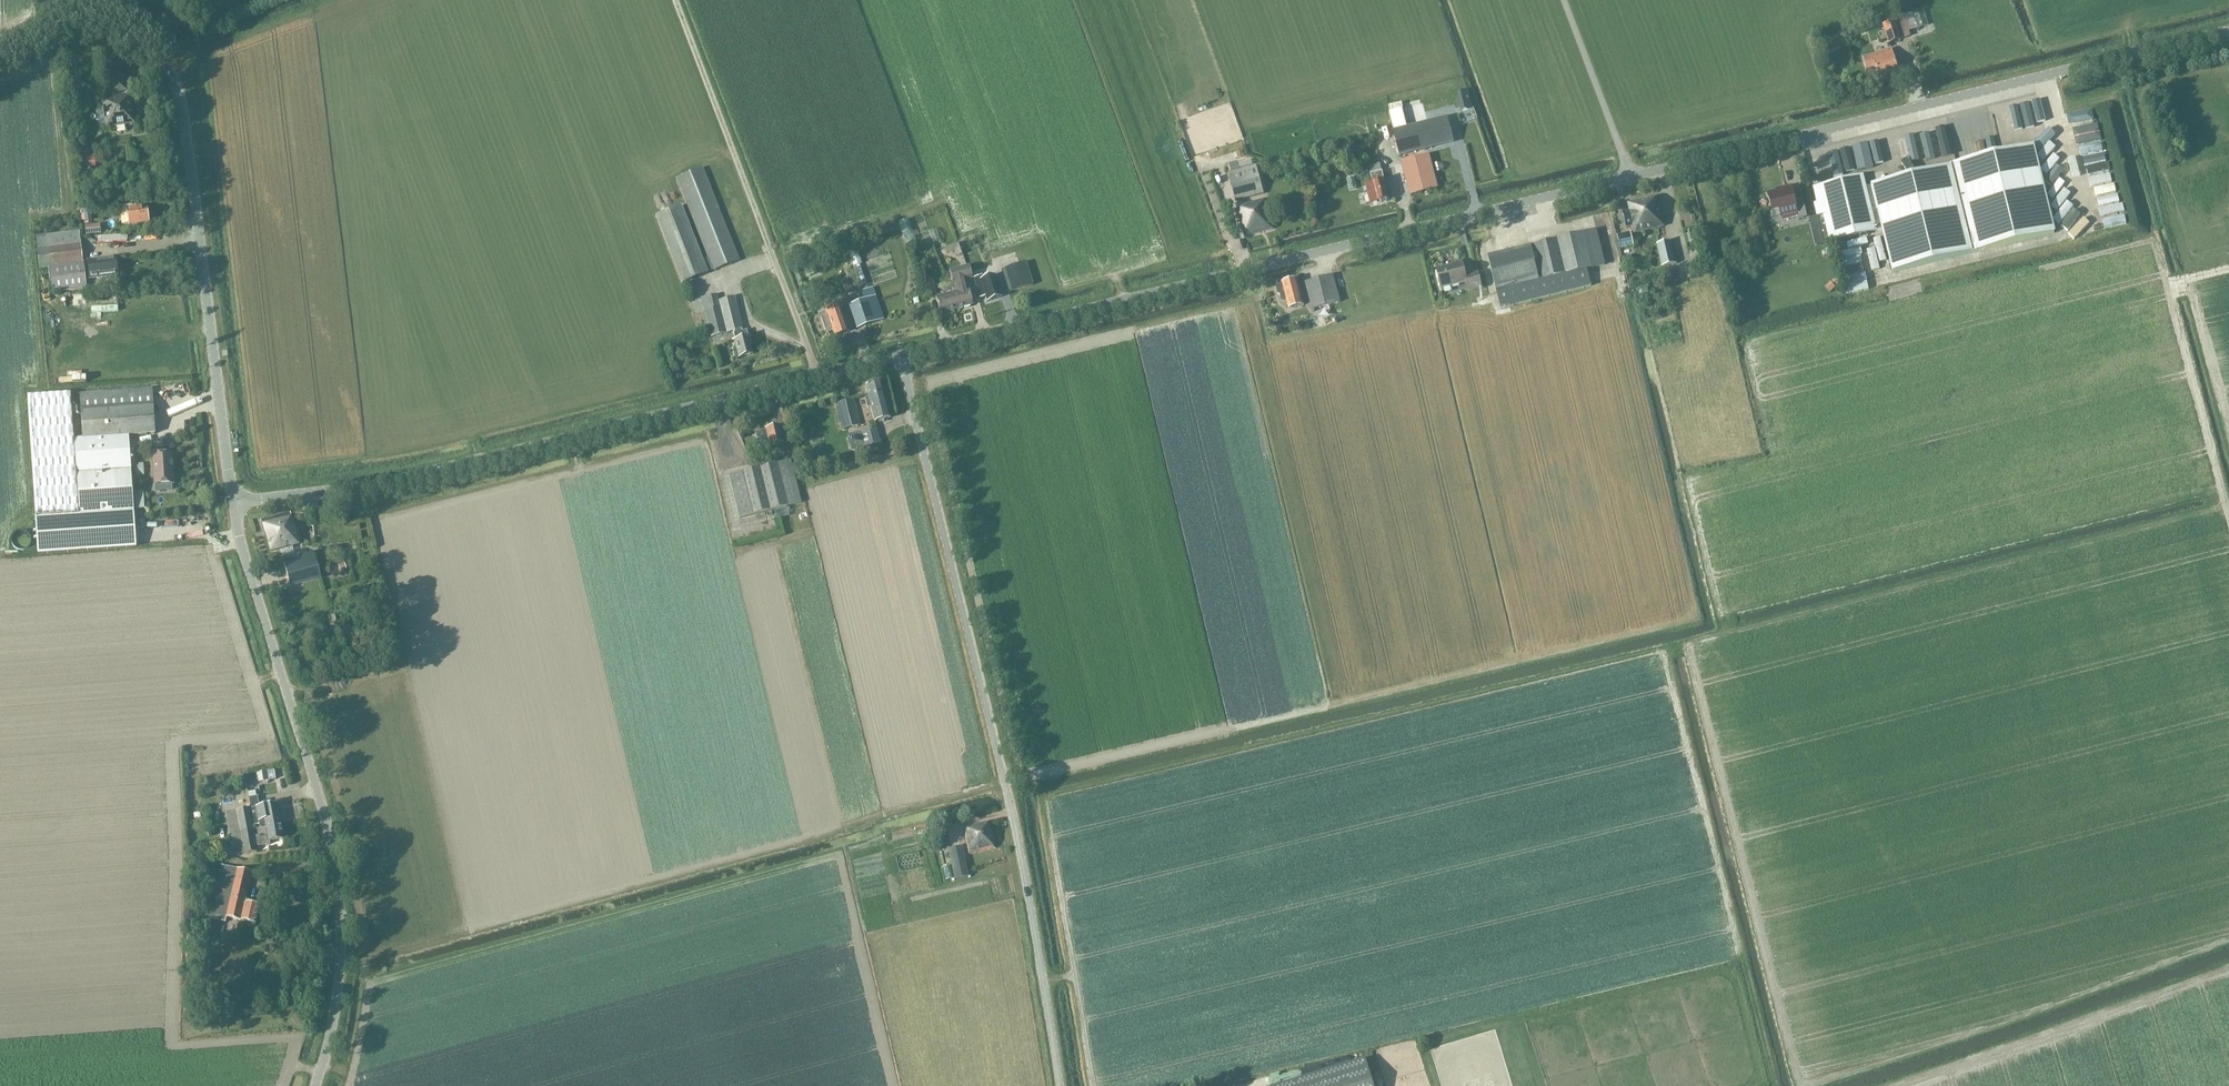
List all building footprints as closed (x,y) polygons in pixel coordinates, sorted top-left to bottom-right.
[(1902,15),(1894,18),(1895,21),(1883,24),(1884,30),(1878,32),(1880,41),(1887,39),(1888,43),(1900,40),(1899,39),(1909,36),(1907,31),(1928,25),(1924,9),(1902,15)] [(1851,37),(1848,31),(1841,33),(1844,40),(1851,37)] [(1843,43),(1840,37),(1835,39),(1837,45),(1843,43)] [(1898,72),(1891,49),(1864,57),(1868,71),(1876,69),(1879,78),(1898,72)] [(104,126),(132,122),(129,101),(125,102),(124,95),(99,99),(104,126)] [(1419,115),(1420,123),(1436,120),(1434,112),(1419,115)] [(1453,142),(1446,118),(1394,132),(1400,155),(1453,142)] [(2002,150),(2009,149),(2002,119),(1995,120),(2002,150)] [(1358,138),(1349,141),(1353,150),(1362,147),(1358,138)] [(1892,272),(1972,253),(2055,232),(2033,145),(1951,166),(1871,186),(1866,187),(1863,176),(1819,186),(1819,187),(1813,188),(1817,203),(1813,204),(1816,217),(1809,219),(1811,230),(1825,226),(1829,242),(1832,241),(1876,231),(1882,229),(1892,272)] [(95,167),(95,155),(81,156),(82,168),(95,167)] [(1437,188),(1428,155),(1402,162),(1410,195),(1437,188)] [(1253,165),(1251,159),(1237,163),(1239,168),(1253,165)] [(1383,180),(1380,164),(1369,167),(1372,183),(1366,184),(1370,204),(1389,199),(1384,180),(1383,180)] [(1547,174),(1565,172),(1564,165),(1546,168),(1547,174)] [(1228,173),(1235,201),(1264,194),(1256,166),(1228,173)] [(739,261),(702,168),(677,178),(708,257),(702,260),(681,207),(655,217),(682,284),(707,273),(707,272),(713,270),(713,271),(739,261)] [(1768,195),(1772,211),(1773,211),(1774,213),(1775,215),(1778,216),(1780,216),(1797,212),(1798,219),(1807,217),(1802,199),(1795,201),(1791,187),(1782,189),(1780,192),(1768,195)] [(1654,197),(1627,204),(1629,211),(1622,213),(1626,228),(1632,226),(1634,234),(1664,227),(1659,205),(1656,206),(1654,197)] [(1243,236),(1271,229),(1264,200),(1244,204),(1244,207),(1237,209),(1243,236)] [(122,225),(130,224),(149,221),(147,208),(136,209),(135,204),(119,207),(122,225)] [(84,220),(84,224),(91,223),(90,210),(80,211),(81,220),(84,220)] [(898,223),(906,244),(914,241),(907,220),(898,223)] [(98,224),(84,225),(85,235),(99,233),(98,224)] [(929,232),(933,244),(940,241),(936,229),(929,232)] [(1587,270),(1605,266),(1597,230),(1557,239),(1557,240),(1488,256),(1500,309),(1591,287),(1587,270)] [(79,231),(46,235),(35,236),(39,267),(49,266),(53,293),(86,289),(83,267),(86,267),(85,262),(82,262),(79,231)] [(99,247),(123,244),(121,233),(98,236),(99,247)] [(1633,246),(1630,233),(1617,236),(1620,249),(1633,246)] [(1662,267),(1676,264),(1671,241),(1657,244),(1662,267)] [(867,284),(860,264),(861,263),(857,250),(848,253),(853,266),(859,286),(867,284)] [(87,261),(89,280),(117,277),(115,258),(87,261)] [(1025,262),(1001,270),(1008,293),(1033,285),(1025,262)] [(1436,269),(1441,289),(1465,284),(1467,293),(1482,289),(1478,273),(1464,277),(1461,262),(1450,264),(1450,265),(1436,269)] [(969,264),(949,269),(950,274),(952,282),(960,307),(971,304),(964,280),(972,278),(969,264)] [(807,277),(815,274),(812,268),(805,271),(807,277)] [(1339,302),(1332,275),(1304,282),(1311,310),(1339,302)] [(986,302),(1001,297),(995,276),(982,280),(982,277),(973,280),(980,299),(985,297),(986,302)] [(936,294),(931,278),(922,280),(927,297),(936,294)] [(713,282),(716,293),(726,291),(722,279),(713,282)] [(1297,279),(1296,279),(1282,283),(1282,284),(1277,285),(1276,288),(1277,294),(1280,295),(1281,301),(1284,303),(1286,302),(1288,309),(1304,305),(1297,279)] [(1826,294),(1835,288),(1830,281),(1821,288),(1826,294)] [(960,307),(952,282),(940,286),(942,295),(935,297),(940,313),(960,307)] [(812,285),(810,283),(805,285),(808,295),(814,292),(812,285)] [(882,318),(875,297),(872,288),(860,291),(863,301),(849,305),(857,328),(874,323),(874,321),(882,318)] [(701,299),(705,312),(704,312),(710,338),(733,332),(735,340),(734,340),(738,358),(753,354),(748,337),(746,331),(743,331),(734,297),(718,301),(717,295),(701,299)] [(847,332),(839,305),(837,306),(836,303),(831,305),(832,307),(825,310),(827,315),(820,318),(824,330),(832,328),(834,336),(847,332)] [(23,378),(30,381),(33,372),(26,369),(23,378)] [(865,386),(867,394),(863,395),(867,408),(870,407),(874,423),(889,420),(880,383),(865,386)] [(69,393),(26,396),(34,519),(35,519),(38,554),(82,551),(135,547),(128,436),(154,434),(152,389),(80,394),(83,439),(75,439),(75,444),(73,444),(69,393)] [(842,430),(860,425),(853,400),(836,404),(842,430)] [(777,444),(782,443),(778,426),(766,428),(766,431),(755,433),(759,448),(769,446),(770,454),(779,452),(777,444)] [(876,428),(861,432),(853,434),(857,450),(866,447),(866,448),(880,444),(876,428)] [(898,449),(905,447),(903,440),(895,442),(898,449)] [(171,454),(153,455),(155,485),(155,491),(172,490),(171,484),(173,484),(171,454)] [(729,475),(739,518),(801,503),(790,460),(729,475)] [(144,475),(143,463),(134,464),(135,476),(144,475)] [(144,505),(143,491),(133,492),(134,505),(144,505)] [(260,520),(270,553),(281,550),(283,557),(294,553),(292,547),(293,547),(292,546),(299,544),(289,511),(260,520)] [(290,587),(321,579),(314,551),(297,556),(298,560),(284,563),(290,587)] [(254,782),(253,773),(243,774),(245,784),(254,782)] [(277,804),(249,809),(252,826),(259,824),(259,829),(281,825),(277,804)] [(257,852),(252,826),(249,809),(237,811),(225,813),(232,849),(244,847),(245,854),(257,852)] [(987,822),(965,828),(963,828),(970,854),(994,849),(987,822)] [(269,841),(283,839),(281,825),(259,829),(256,830),(258,836),(255,837),(257,847),(270,845),(269,841)] [(947,849),(953,879),(967,876),(961,846),(947,849)] [(221,865),(209,918),(225,922),(226,917),(256,924),(260,906),(258,905),(258,902),(246,899),(252,872),(221,865)] [(1274,1085),(1374,1085),(1365,1058),(1274,1085)]
